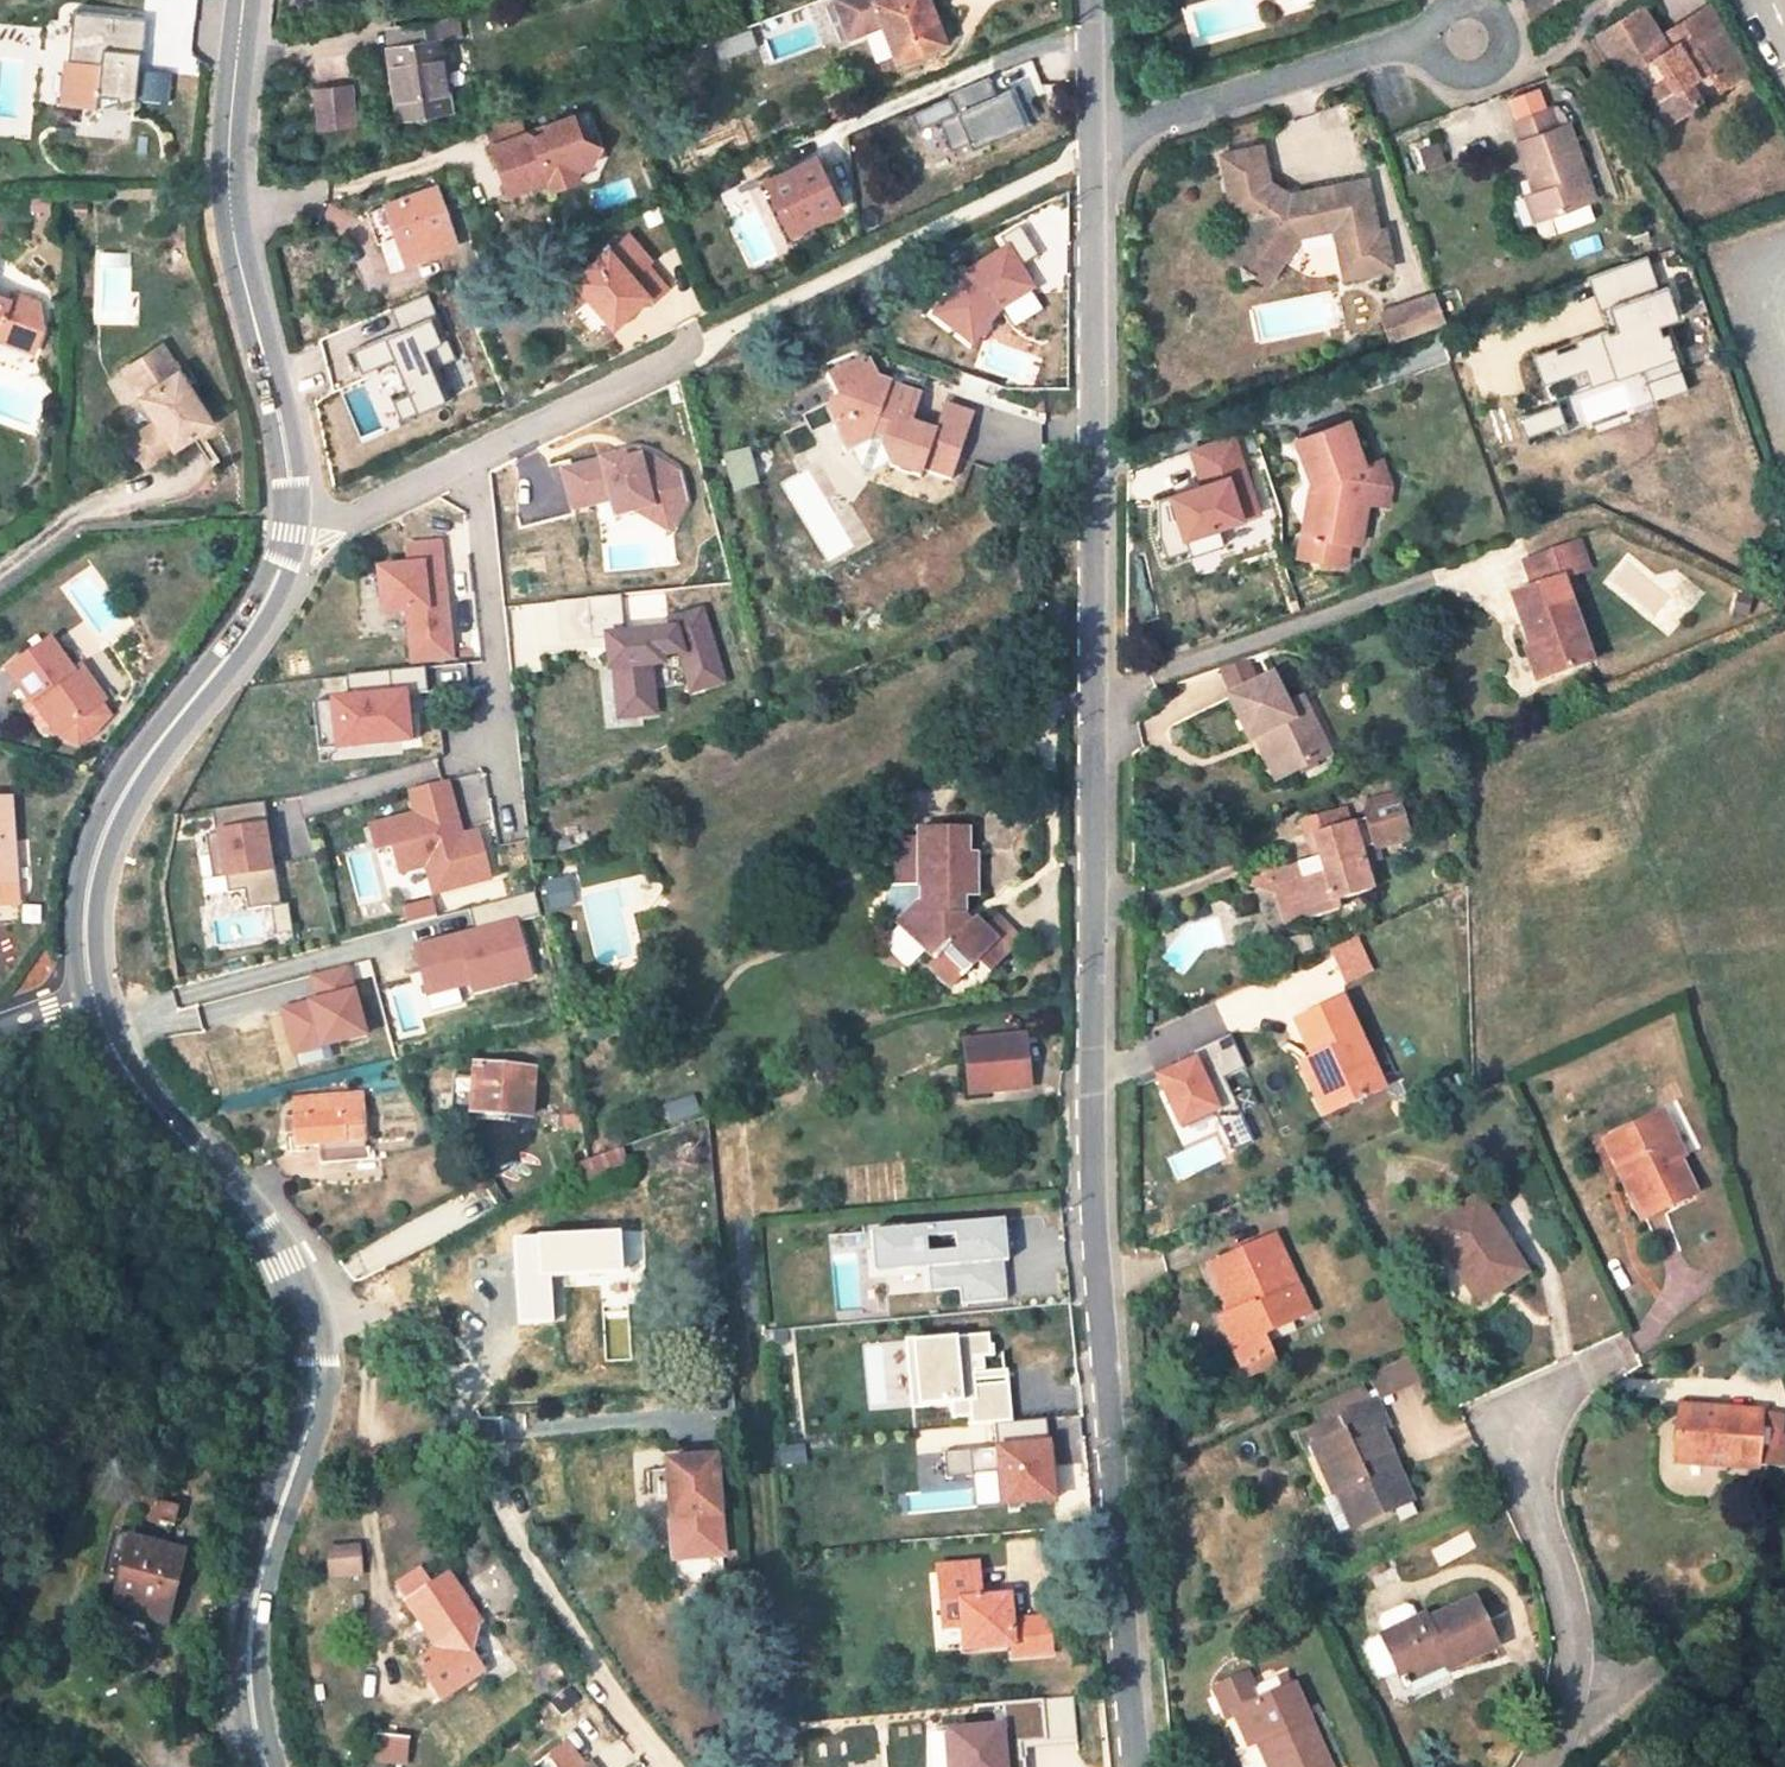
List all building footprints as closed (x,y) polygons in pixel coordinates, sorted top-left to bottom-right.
[(928,0),(886,0),(878,3),(877,0),(837,0),(844,18),(860,13),(865,26),(884,19),(898,58),(944,42),(928,0)] [(1711,7),(1670,32),(1677,44),(1667,50),(1676,64),(1727,32),(1711,7)] [(144,18),(75,11),(63,107),(98,110),(136,100),(144,18)] [(1614,54),(1610,57),(1619,71),(1629,64),(1661,114),(1745,60),(1744,58),(1743,56),(1741,54),(1740,52),(1739,50),(1738,48),(1727,32),(1676,64),(1667,50),(1641,11),(1602,36),(1614,54)] [(860,13),(844,18),(849,33),(865,26),(860,13)] [(464,37),(461,17),(444,20),(447,40),(464,37)] [(444,20),(406,26),(409,44),(388,47),(399,122),(450,115),(440,41),(447,40),(444,20)] [(385,28),(388,47),(409,44),(406,26),(385,28)] [(1629,64),(1619,71),(1637,99),(1651,120),(1661,114),(1629,64)] [(943,120),(949,150),(1028,133),(1018,89),(997,94),(993,80),(951,89),(957,116),(943,120)] [(331,103),(296,100),(292,142),(328,145),(331,103)] [(598,144),(585,108),(571,113),(579,135),(598,144)] [(522,132),(514,109),(482,121),(490,143),(522,132)] [(1550,109),(1515,121),(1522,140),(1518,142),(1530,177),(1543,173),(1549,188),(1526,195),(1535,220),(1594,199),(1568,124),(1557,128),(1550,109)] [(589,161),(598,144),(579,135),(571,113),(543,124),(544,130),(532,134),(524,131),(522,132),(490,143),(488,143),(505,191),(545,177),(549,187),(576,177),(573,167),(589,161)] [(544,130),(543,124),(524,131),(532,134),(544,130)] [(1441,141),(1411,145),(1415,168),(1445,163),(1441,141)] [(1259,151),(1226,157),(1230,193),(1255,215),(1250,222),(1227,258),(1235,261),(1242,279),(1261,275),(1269,279),(1298,236),(1336,229),(1347,278),(1389,268),(1382,234),(1376,236),(1364,184),(1302,197),(1303,206),(1291,209),(1291,201),(1263,185),(1259,151)] [(841,208),(819,158),(777,177),(774,171),(757,179),(789,244),(809,235),(805,226),(810,224),(837,210),(841,208)] [(458,246),(436,186),(386,204),(398,238),(383,243),(393,270),(458,246)] [(1230,193),(1232,208),(1250,222),(1255,215),(1230,193)] [(810,224),(814,233),(841,220),(837,210),(810,224)] [(630,273),(611,251),(575,282),(616,326),(650,296),(655,301),(669,289),(645,261),(630,273)] [(1653,254),(1588,272),(1604,330),(1533,349),(1546,397),(1644,370),(1652,399),(1692,388),(1673,319),(1683,316),(1673,279),(1661,283),(1653,254)] [(36,352),(45,327),(36,323),(43,301),(17,292),(14,300),(0,295),(0,339),(36,352)] [(410,412),(449,399),(432,351),(447,345),(430,296),(393,309),(401,332),(355,349),(363,370),(391,360),(410,412)] [(1382,317),(1393,347),(1445,328),(1434,298),(1382,317)] [(127,369),(158,418),(132,435),(149,464),(216,421),(166,344),(127,369)] [(882,379),(870,357),(830,377),(840,396),(830,402),(829,413),(849,455),(854,452),(871,443),(874,435),(886,439),(883,448),(891,463),(893,468),(922,476),(924,470),(953,478),(962,448),(934,439),(937,429),(914,422),(921,397),(890,385),(891,382),(882,379)] [(934,439),(962,448),(974,413),(946,403),(937,429),(934,439)] [(1364,469),(1347,423),(1296,442),(1314,486),(1322,483),(1312,539),(1323,541),(1320,561),(1346,566),(1350,542),(1358,543),(1366,501),(1355,473),(1364,469)] [(1240,431),(1191,442),(1200,483),(1165,491),(1174,528),(1166,530),(1171,554),(1227,541),(1223,525),(1249,519),(1238,468),(1248,465),(1240,431)] [(865,475),(891,463),(883,448),(886,439),(874,435),(871,443),(854,452),(865,475)] [(732,489),(760,483),(753,447),(725,452),(732,489)] [(684,517),(678,451),(564,461),(568,509),(616,505),(618,523),(684,517)] [(1314,486),(1302,537),(1312,539),(1322,483),(1314,486)] [(455,659),(447,537),(405,540),(406,559),(379,561),(382,613),(406,611),(409,662),(455,659)] [(1298,558),(1320,561),(1323,541),(1312,539),(1302,537),(1298,558)] [(1590,662),(1560,581),(1586,572),(1577,547),(1523,565),(1533,592),(1514,599),(1531,649),(1543,646),(1554,676),(1590,662)] [(609,634),(617,719),(661,714),(656,662),(684,659),(687,689),(722,686),(715,614),(625,623),(622,593),(558,599),(562,638),(609,634)] [(11,672),(36,705),(45,698),(68,730),(59,736),(71,753),(99,733),(113,716),(104,703),(110,699),(85,664),(76,670),(55,640),(11,672)] [(1539,682),(1554,676),(1543,646),(1531,649),(1527,650),(1539,682)] [(351,675),(352,692),(334,693),(337,745),(415,740),(411,672),(351,675)] [(1285,707),(1271,678),(1228,699),(1248,743),(1255,739),(1263,736),(1285,778),(1329,756),(1300,700),(1285,707)] [(36,705),(59,736),(68,730),(45,698),(36,705)] [(1276,782),(1285,778),(1263,736),(1255,739),(1276,782)] [(453,777),(407,787),(413,810),(370,820),(376,848),(395,844),(401,872),(427,866),(434,896),(495,883),(482,825),(464,829),(453,777)] [(1363,865),(1359,852),(1376,846),(1413,834),(1399,792),(1369,802),(1365,811),(1367,817),(1336,827),(1315,834),(1322,857),(1311,860),(1272,872),(1288,926),(1338,910),(1335,899),(1371,888),(1363,865)] [(267,801),(216,809),(219,828),(202,831),(214,901),(245,896),(247,908),(284,902),(267,801)] [(17,886),(12,803),(0,804),(0,887),(17,886)] [(1332,815),(1301,825),(1311,860),(1322,857),(1315,834),(1336,827),(1332,815)] [(967,829),(919,829),(919,838),(900,839),(889,887),(897,887),(899,923),(936,960),(941,955),(963,977),(978,963),(991,973),(1011,952),(975,919),(971,923),(967,917),(967,896),(978,895),(977,863),(969,862),(968,856),(967,829)] [(1359,852),(1363,865),(1380,859),(1376,846),(1359,852)] [(426,870),(404,873),(407,892),(428,889),(426,870)] [(0,887),(0,909),(18,908),(17,886),(0,887)] [(435,898),(405,901),(407,921),(437,917),(435,898)] [(986,929),(1011,952),(1023,939),(998,916),(986,929)] [(474,992),(535,979),(522,918),(415,941),(427,997),(473,987),(474,992)] [(1341,947),(1353,974),(1377,964),(1365,936),(1341,947)] [(387,1014),(368,944),(331,954),(349,1023),(387,1014)] [(951,990),(963,977),(941,955),(936,960),(928,968),(951,990)] [(1383,1088),(1342,1001),(1298,1022),(1314,1059),(1301,1065),(1325,1117),(1383,1088)] [(1024,1039),(970,1046),(974,1079),(1006,1075),(1007,1087),(1029,1085),(1024,1039)] [(531,1115),(536,1069),(475,1064),(470,1118),(495,1121),(495,1112),(531,1115)] [(1006,1075),(974,1079),(975,1091),(1007,1087),(1006,1075)] [(698,1112),(693,1098),(668,1106),(674,1121),(698,1112)] [(342,1100),(334,1100),(296,1102),(296,1103),(297,1118),(297,1134),(298,1144),(320,1143),(321,1165),(367,1163),(375,1162),(372,1127),(365,1128),(363,1099),(349,1100),(342,1100)] [(495,1112),(495,1121),(510,1122),(511,1114),(495,1112)] [(1663,1114),(1617,1136),(1637,1179),(1624,1185),(1642,1222),(1693,1196),(1678,1160),(1682,1158),(1663,1114)] [(287,1119),(288,1135),(297,1134),(297,1118),(287,1119)] [(1604,1142),(1624,1185),(1637,1179),(1617,1136),(1604,1142)] [(589,1160),(580,1164),(587,1181),(630,1165),(623,1147),(589,1160)] [(1525,1274),(1477,1199),(1432,1228),(1470,1291),(1497,1274),(1505,1287),(1525,1274)] [(1310,1312),(1274,1237),(1209,1267),(1229,1314),(1219,1319),(1242,1368),(1270,1353),(1263,1336),(1310,1312)] [(977,1348),(972,1290),(954,1290),(952,1272),(923,1276),(925,1293),(915,1294),(922,1353),(977,1348)] [(1478,1304),(1505,1287),(1497,1274),(1470,1291),(1478,1304)] [(897,1335),(895,1309),(865,1313),(868,1339),(897,1335)] [(1275,1364),(1270,1353),(1242,1368),(1247,1379),(1275,1364)] [(960,1406),(958,1381),(916,1385),(918,1409),(960,1406)] [(1408,1491),(1381,1432),(1389,1428),(1375,1400),(1341,1416),(1347,1429),(1312,1446),(1336,1496),(1346,1491),(1363,1525),(1388,1514),(1382,1502),(1408,1491)] [(1761,1411),(1679,1406),(1674,1458),(1756,1466),(1757,1460),(1778,1462),(1782,1415),(1761,1413),(1761,1411)] [(722,1517),(715,1457),(666,1461),(671,1520),(722,1517)] [(1346,1491),(1336,1496),(1352,1529),(1363,1525),(1346,1491)] [(1382,1502),(1388,1514),(1413,1502),(1408,1491),(1382,1502)] [(175,1525),(179,1506),(145,1496),(140,1516),(175,1525)] [(168,1615),(184,1552),(131,1538),(114,1601),(139,1607),(168,1615)] [(328,1544),(330,1577),(365,1575),(363,1541),(328,1544)] [(395,1585),(439,1650),(415,1668),(439,1704),(482,1673),(468,1652),(458,1637),(473,1626),(478,1621),(448,1576),(434,1585),(422,1567),(414,1572),(395,1585)] [(960,1651),(1011,1646),(1011,1658),(1011,1659),(1049,1655),(1046,1618),(1009,1621),(1006,1594),(990,1596),(978,1597),(977,1586),(975,1569),(953,1571),(935,1572),(937,1589),(937,1600),(938,1602),(955,1600),(958,1628),(960,1651)] [(989,1585),(977,1586),(978,1597),(990,1596),(989,1585)] [(1497,1646),(1474,1599),(1428,1621),(1425,1616),(1382,1637),(1399,1674),(1441,1655),(1445,1663),(1447,1669),(1497,1646)] [(958,1628),(955,1600),(938,1602),(940,1626),(940,1629),(958,1628)] [(166,1624),(168,1615),(139,1607),(137,1615),(166,1624)] [(1402,1683),(1445,1663),(1441,1655),(1399,1674),(1402,1683)] [(1227,1716),(1235,1711),(1248,1741),(1262,1735),(1276,1766),(1329,1766),(1292,1685),(1284,1689),(1280,1679),(1255,1691),(1246,1672),(1214,1686),(1227,1716)] [(1079,1760),(1077,1731),(1060,1733),(1062,1761),(1079,1760)] [(376,1734),(376,1761),(410,1762),(410,1734),(376,1734)]
